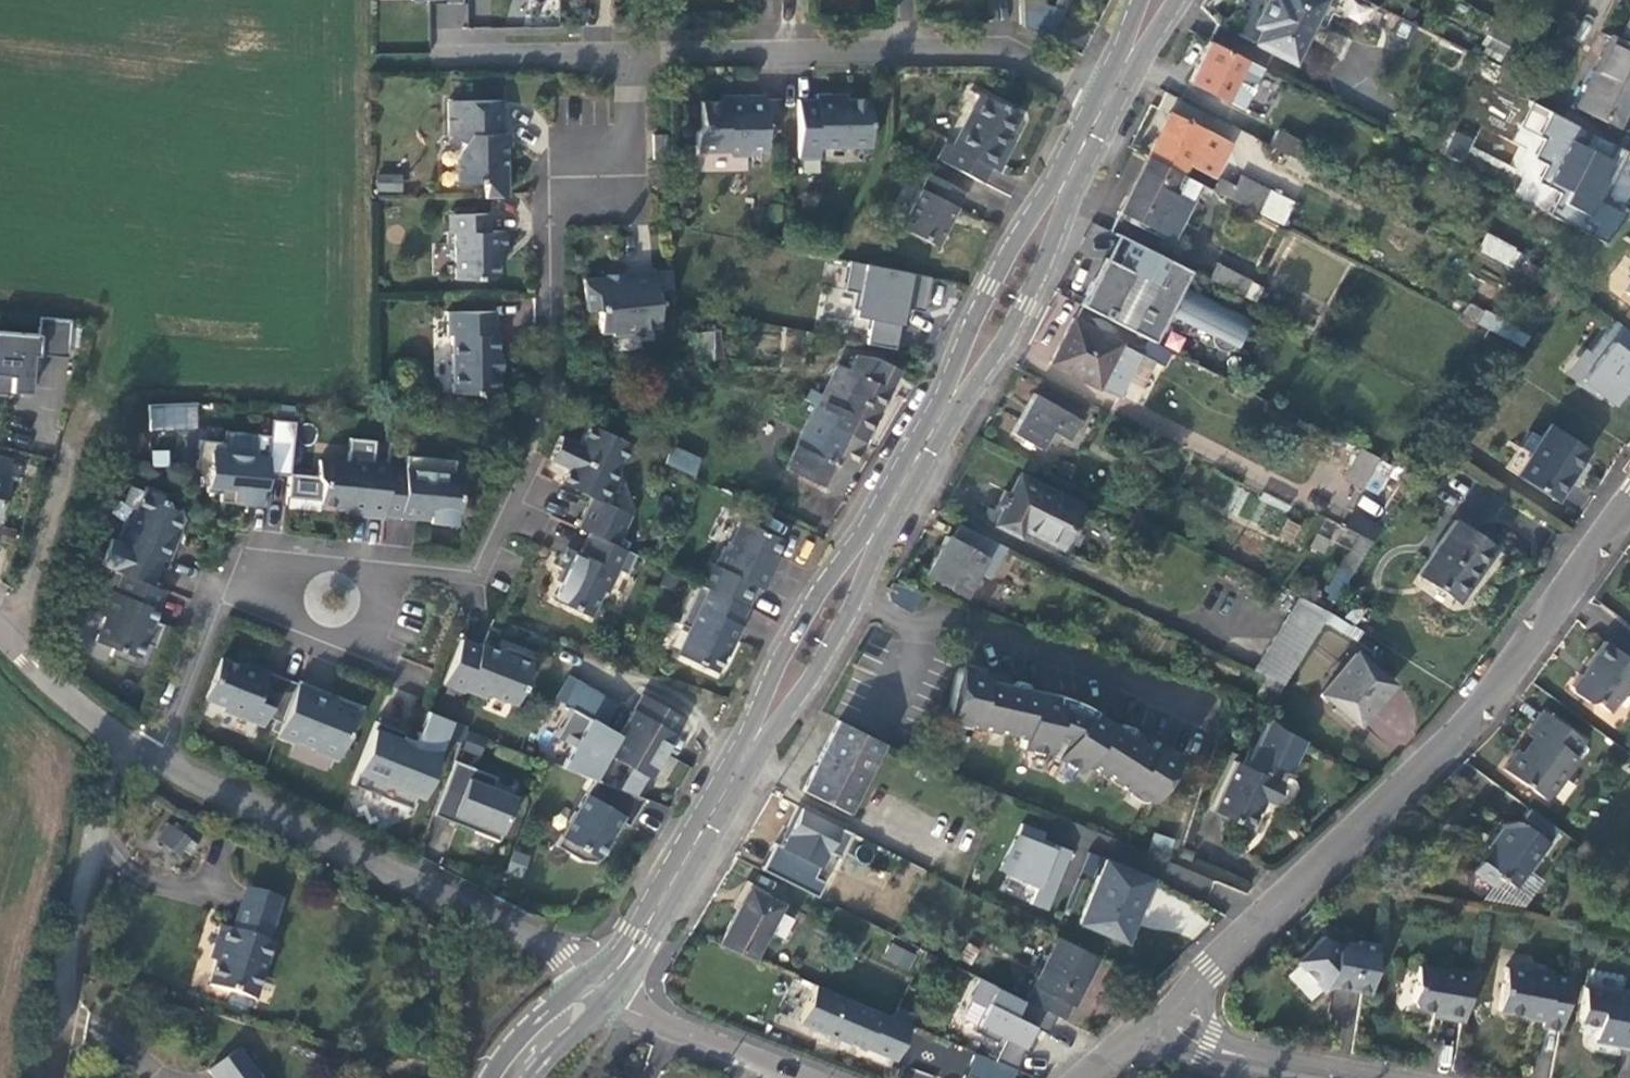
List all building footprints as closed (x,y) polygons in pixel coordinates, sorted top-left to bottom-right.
[(466,0),(401,0),(401,1),(437,0),(437,26),(467,26),(466,0)] [(1046,38),(1061,8),(1052,6),(1031,0),(1021,0),(1022,26),(1046,38)] [(1294,63),(1326,0),(1266,0),(1253,25),(1260,29),(1253,42),(1294,63)] [(1619,125),(1629,103),(1629,19),(1619,41),(1612,37),(1578,104),(1619,125)] [(1262,69),(1207,41),(1187,81),(1242,109),(1262,69)] [(938,159),(981,182),(989,167),(995,169),(1005,151),(1002,149),(1020,114),(980,93),(953,146),(947,142),(938,159)] [(834,94),(815,94),(815,99),(797,99),(798,157),(819,157),(819,146),(869,145),(869,98),(834,99),(834,94)] [(766,150),(764,95),(725,96),(725,101),(700,101),(701,126),(696,132),(696,151),(726,151),(731,155),(748,155),(748,151),(766,150)] [(463,143),(455,159),(455,181),(482,181),(483,197),(506,197),(505,133),(503,133),(502,101),(448,101),(448,135),(463,143)] [(1599,199),(1624,149),(1532,102),(1512,142),(1521,146),(1509,170),(1525,178),(1522,183),(1559,202),(1554,213),(1610,241),(1625,212),(1599,199)] [(1147,157),(1178,173),(1181,174),(1186,163),(1213,177),(1230,144),(1169,113),(1147,157)] [(1269,145),(1286,154),(1295,159),(1303,143),(1277,130),(1269,145)] [(1456,132),(1445,152),(1460,160),(1471,139),(1456,132)] [(666,160),(665,135),(652,135),(653,160),(666,160)] [(1178,173),(1147,157),(1120,211),(1151,227),(1170,237),(1198,183),(1181,174),(1178,173)] [(1223,167),(1212,190),(1256,212),(1267,189),(1223,167)] [(935,246),(964,191),(929,173),(901,228),(935,246)] [(375,175),(375,192),(402,191),(402,174),(375,175)] [(1267,189),(1256,212),(1281,224),(1292,202),(1267,189)] [(456,279),(494,278),(498,274),(498,250),(506,249),(506,231),(490,231),(490,213),(449,214),(449,233),(455,232),(456,279)] [(1484,235),(1476,251),(1504,265),(1512,248),(1484,235)] [(1078,304),(1141,336),(1151,341),(1165,313),(1212,333),(1211,334),(1211,336),(1211,337),(1211,339),(1211,341),(1212,342),(1212,344),(1213,345),(1214,347),(1215,347),(1217,349),(1218,349),(1220,350),(1221,351),(1223,350),(1225,350),(1226,350),(1228,350),(1229,349),(1231,349),(1232,348),(1233,347),(1235,345),(1235,344),(1248,319),(1180,284),(1188,269),(1175,264),(1130,240),(1117,264),(1108,259),(1103,257),(1091,281),(1078,304)] [(926,308),(932,277),(850,259),(845,287),(859,290),(854,316),(872,320),(867,343),(899,350),(908,305),(926,308)] [(1216,263),(1208,278),(1242,295),(1250,280),(1216,263)] [(640,331),(640,327),(659,325),(653,269),(623,272),(623,279),(607,280),(607,276),(583,279),(587,310),(597,309),(599,332),(611,330),(612,335),(640,331)] [(1262,287),(1250,280),(1242,295),(1254,302),(1262,287)] [(1468,304),(1462,316),(1477,324),(1483,312),(1468,304)] [(495,332),(494,311),(447,311),(447,334),(452,335),(452,393),(498,392),(498,372),(501,372),(500,353),(498,352),(498,332),(495,332)] [(70,319),(39,317),(38,333),(0,329),(0,393),(10,394),(10,389),(29,391),(30,374),(37,375),(39,354),(67,357),(70,319)] [(1121,342),(1072,317),(1048,363),(1098,388),(1104,375),(1118,347),(1121,342)] [(1615,320),(1589,353),(1595,358),(1577,381),(1596,397),(1600,393),(1612,403),(1628,384),(1629,385),(1629,332),(1615,320)] [(1508,339),(1520,345),(1528,335),(1515,329),(1508,339)] [(694,332),(696,360),(712,359),(709,330),(694,332)] [(685,361),(696,360),(694,332),(683,332),(685,361)] [(1118,347),(1104,375),(1108,377),(1118,378),(1130,357),(1122,348),(1118,347)] [(1577,381),(1595,358),(1589,353),(1584,349),(1566,373),(1577,381)] [(831,425),(863,441),(899,369),(874,356),(854,354),(847,369),(837,363),(816,406),(835,415),(831,425)] [(1033,391),(1010,432),(1039,449),(1044,439),(1053,445),(1059,434),(1067,439),(1079,418),(1033,391)] [(149,402),(148,428),(197,430),(198,404),(149,402)] [(835,415),(816,406),(795,446),(796,446),(785,467),(837,492),(863,441),(831,425),(835,415)] [(219,502),(263,506),(267,474),(289,475),(294,421),(271,419),(269,436),(225,431),(224,443),(198,440),(195,469),(208,471),(206,492),(219,493),(219,502)] [(589,532),(615,545),(630,514),(601,500),(628,443),(587,423),(578,444),(559,435),(548,458),(567,467),(560,483),(590,497),(577,527),(589,532)] [(1516,473),(1555,499),(1587,449),(1549,424),(1540,437),(1516,473)] [(699,456),(670,445),(663,462),(692,476),(699,456)] [(1377,458),(1358,448),(1343,477),(1362,486),(1363,486),(1377,458)] [(387,475),(383,515),(416,518),(417,514),(429,515),(428,523),(455,525),(455,518),(457,518),(461,474),(452,473),(454,460),(405,455),(404,470),(403,476),(387,475)] [(1384,461),(1377,458),(1363,486),(1375,493),(1386,472),(1380,468),(1384,461)] [(0,459),(0,500),(9,461),(0,459)] [(387,475),(387,468),(388,463),(370,462),(369,465),(317,459),(316,476),(321,482),(319,503),(346,506),(345,514),(383,517),(383,515),(387,475)] [(404,470),(387,468),(387,475),(403,476),(404,470)] [(1018,475),(994,524),(1017,535),(1021,528),(1057,546),(1078,504),(1018,475)] [(111,569),(150,585),(159,560),(167,563),(175,540),(170,539),(175,527),(179,517),(176,510),(167,507),(162,497),(143,489),(133,515),(126,518),(117,542),(109,539),(99,565),(111,569)] [(697,583),(746,607),(756,586),(763,589),(772,569),(770,569),(776,555),(774,553),(781,539),(739,519),(725,547),(723,547),(714,565),(707,562),(697,583)] [(1292,544),(1301,526),(1287,520),(1278,538),(1292,544)] [(1494,547),(1455,520),(1418,573),(1453,598),(1469,575),(1472,577),(1494,547)] [(1005,546),(958,523),(950,537),(945,535),(924,574),(962,595),(975,571),(987,578),(1005,546)] [(179,529),(175,527),(170,539),(175,540),(179,529)] [(615,545),(589,532),(581,551),(568,545),(558,566),(563,568),(556,580),(559,581),(551,598),(589,616),(601,589),(606,592),(616,569),(627,573),(636,555),(615,545)] [(1335,597),(1371,541),(1358,535),(1323,590),(1335,597)] [(150,585),(111,569),(94,612),(104,616),(95,641),(112,648),(109,656),(134,666),(143,643),(153,647),(162,625),(147,618),(151,608),(156,610),(164,590),(150,585)] [(746,607),(697,583),(679,623),(688,627),(676,653),(715,671),(729,643),(731,645),(741,624),(738,624),(746,607)] [(1253,670),(1281,684),(1327,611),(1299,596),(1253,670)] [(513,649),(499,651),(480,643),(479,646),(460,638),(443,685),(462,692),(463,690),(484,698),(486,693),(515,705),(533,657),(513,649)] [(1603,640),(1585,665),(1588,667),(1584,673),(1579,674),(1570,685),(1571,690),(1585,700),(1592,699),(1608,711),(1629,682),(1629,667),(1621,660),(1620,653),(1603,640)] [(1320,691),(1358,724),(1392,684),(1354,652),(1320,691)] [(281,724),(296,685),(266,673),(264,677),(219,660),(202,700),(223,708),(221,712),(262,728),(266,719),(281,724)] [(1054,693),(1052,700),(1014,692),(1014,694),(1008,692),(1008,690),(987,686),(987,687),(981,686),(985,670),(968,667),(958,664),(956,674),(949,706),(947,716),(957,719),(972,722),(972,724),(1022,735),(1020,745),(1047,752),(1050,738),(1062,742),(1055,754),(1078,769),(1084,760),(1127,788),(1129,787),(1142,795),(1151,801),(1156,792),(1174,765),(1180,756),(1171,750),(1157,741),(1148,755),(1143,752),(1144,750),(1126,739),(1125,740),(1120,736),(1120,735),(1088,714),(1092,708),(1081,703),(1076,700),(1070,698),(1065,696),(1054,693)] [(564,703),(577,680),(568,674),(554,698),(564,703)] [(1272,701),(1280,684),(1265,677),(1256,694),(1272,701)] [(296,685),(281,724),(275,738),(295,746),(296,743),(336,759),(349,726),(355,728),(362,708),(335,698),(333,703),(325,700),(328,692),(298,680),(296,685)] [(617,703),(577,680),(564,703),(570,707),(604,726),(617,703)] [(571,746),(559,766),(598,780),(636,795),(643,775),(649,778),(683,717),(642,694),(618,735),(604,726),(570,707),(553,736),(571,746)] [(389,784),(416,795),(421,797),(451,720),(426,710),(414,740),(405,736),(406,733),(375,721),(350,784),(377,794),(379,789),(389,784)] [(1583,740),(1549,714),(1539,728),(1534,725),(1528,734),(1532,738),(1521,752),(1517,749),(1503,768),(1547,800),(1568,771),(1566,769),(1575,755),(1573,754),(1583,740)] [(881,742),(837,719),(837,720),(802,790),(846,812),(881,742)] [(463,788),(450,821),(498,840),(511,807),(510,807),(515,796),(491,787),(495,776),(454,759),(445,781),(463,788)] [(1211,809),(1247,826),(1262,796),(1268,799),(1277,781),(1234,760),(1211,809)] [(589,795),(585,793),(554,845),(580,860),(595,861),(614,831),(608,827),(614,817),(628,825),(644,798),(636,795),(598,780),(589,795)] [(432,814),(450,821),(463,788),(445,781),(432,814)] [(411,808),(416,795),(389,784),(379,789),(377,794),(411,808)] [(826,850),(839,856),(851,832),(796,805),(785,826),(787,827),(779,845),(774,842),(761,869),(816,896),(824,881),(813,876),(826,850)] [(1514,887),(1547,842),(1521,822),(1501,825),(1486,845),(1487,849),(1471,870),(1491,885),(1498,875),(1514,887)] [(1043,831),(1021,823),(1016,834),(998,869),(1035,886),(1028,902),(1046,908),(1070,850),(1053,843),(1051,847),(1040,842),(1043,831)] [(157,840),(177,856),(188,841),(168,825),(157,840)] [(1146,851),(1165,857),(1172,838),(1152,832),(1146,851)] [(1120,940),(1147,877),(1104,859),(1077,923),(1120,940)] [(748,886),(718,943),(752,957),(767,929),(778,910),(781,904),(748,886)] [(246,888),(236,917),(260,925),(263,914),(273,917),(274,917),(280,899),(246,888)] [(792,918),(778,910),(767,929),(782,937),(792,918)] [(229,993),(252,1000),(253,1000),(271,943),(266,942),(273,917),(263,914),(260,925),(236,917),(232,930),(224,928),(216,952),(218,953),(208,986),(229,993)] [(1357,942),(1344,939),(1335,949),(1322,935),(1295,961),(1322,990),(1328,985),(1368,992),(1377,943),(1357,940),(1357,942)] [(1072,1005),(1097,956),(1058,937),(1026,1001),(1054,1015),(1063,1019),(1070,1005),(1072,1005)] [(883,958),(908,971),(916,955),(891,942),(883,958)] [(1411,999),(1416,1006),(1440,1010),(1439,1015),(1462,1020),(1471,973),(1448,968),(1447,971),(1417,966),(1411,999)] [(1541,1026),(1560,1029),(1569,978),(1550,974),(1547,970),(1534,968),(1529,972),(1528,971),(1505,966),(1497,1009),(1542,1017),(1541,1026)] [(1045,1033),(1054,1015),(1026,1001),(978,977),(968,998),(985,1006),(973,1030),(994,1040),(997,1034),(1004,1037),(993,1060),(1014,1069),(1021,1051),(1026,1053),(1034,1037),(1027,1033),(1031,1026),(1045,1033)] [(894,1059),(909,1024),(829,989),(814,983),(797,1021),(821,1031),(822,1028),(843,1038),(842,1040),(862,1048),(863,1046),(894,1059)] [(1629,1045),(1629,989),(1627,988),(1626,995),(1584,987),(1578,1022),(1596,1025),(1593,1039),(1629,1045)] [(251,1005),(252,1000),(229,993),(227,998),(230,1003),(246,1008),(251,1005)] [(933,1068),(966,1072),(969,1047),(935,1044),(933,1068)] [(237,1049),(207,1071),(213,1077),(258,1077),(237,1049)] [(934,1077),(913,1068),(909,1077),(933,1077),(934,1077)]
